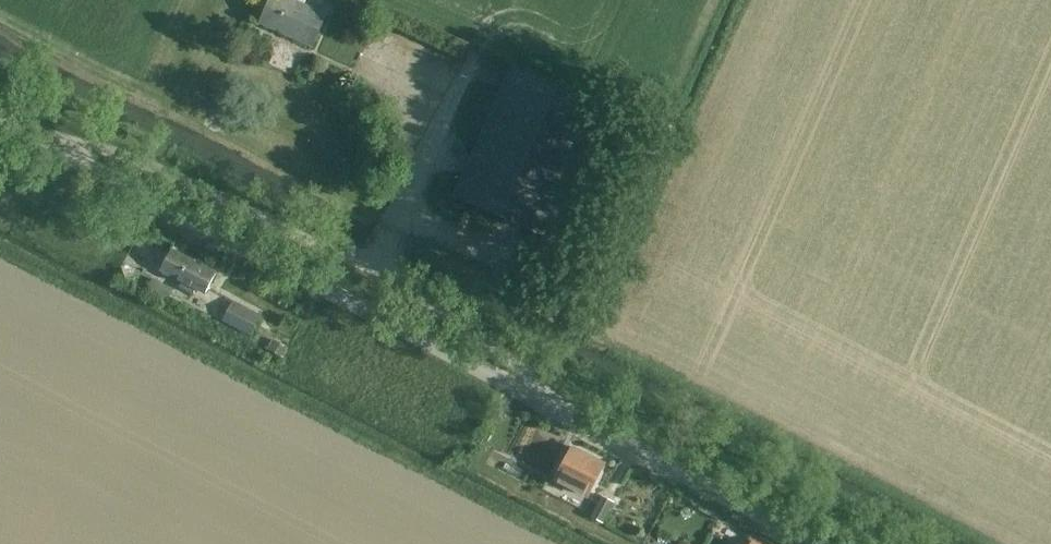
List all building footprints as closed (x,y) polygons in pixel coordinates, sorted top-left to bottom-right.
[(305,4),(307,0),(271,0),(261,22),(312,46),(327,14),(305,4)] [(511,66),(453,195),(550,239),(608,109),(511,66)] [(139,234),(133,244),(138,247),(144,236),(139,234)] [(172,250),(161,269),(184,281),(180,288),(193,295),(197,288),(206,293),(217,274),(172,250)] [(159,282),(154,291),(168,298),(172,290),(159,282)] [(235,304),(225,322),(249,335),(259,317),(235,304)] [(272,339),(267,349),(283,358),(288,348),(272,339)] [(573,447),(557,482),(588,497),(604,462),(573,447)] [(603,524),(611,509),(614,502),(602,495),(591,517),(603,524)]
